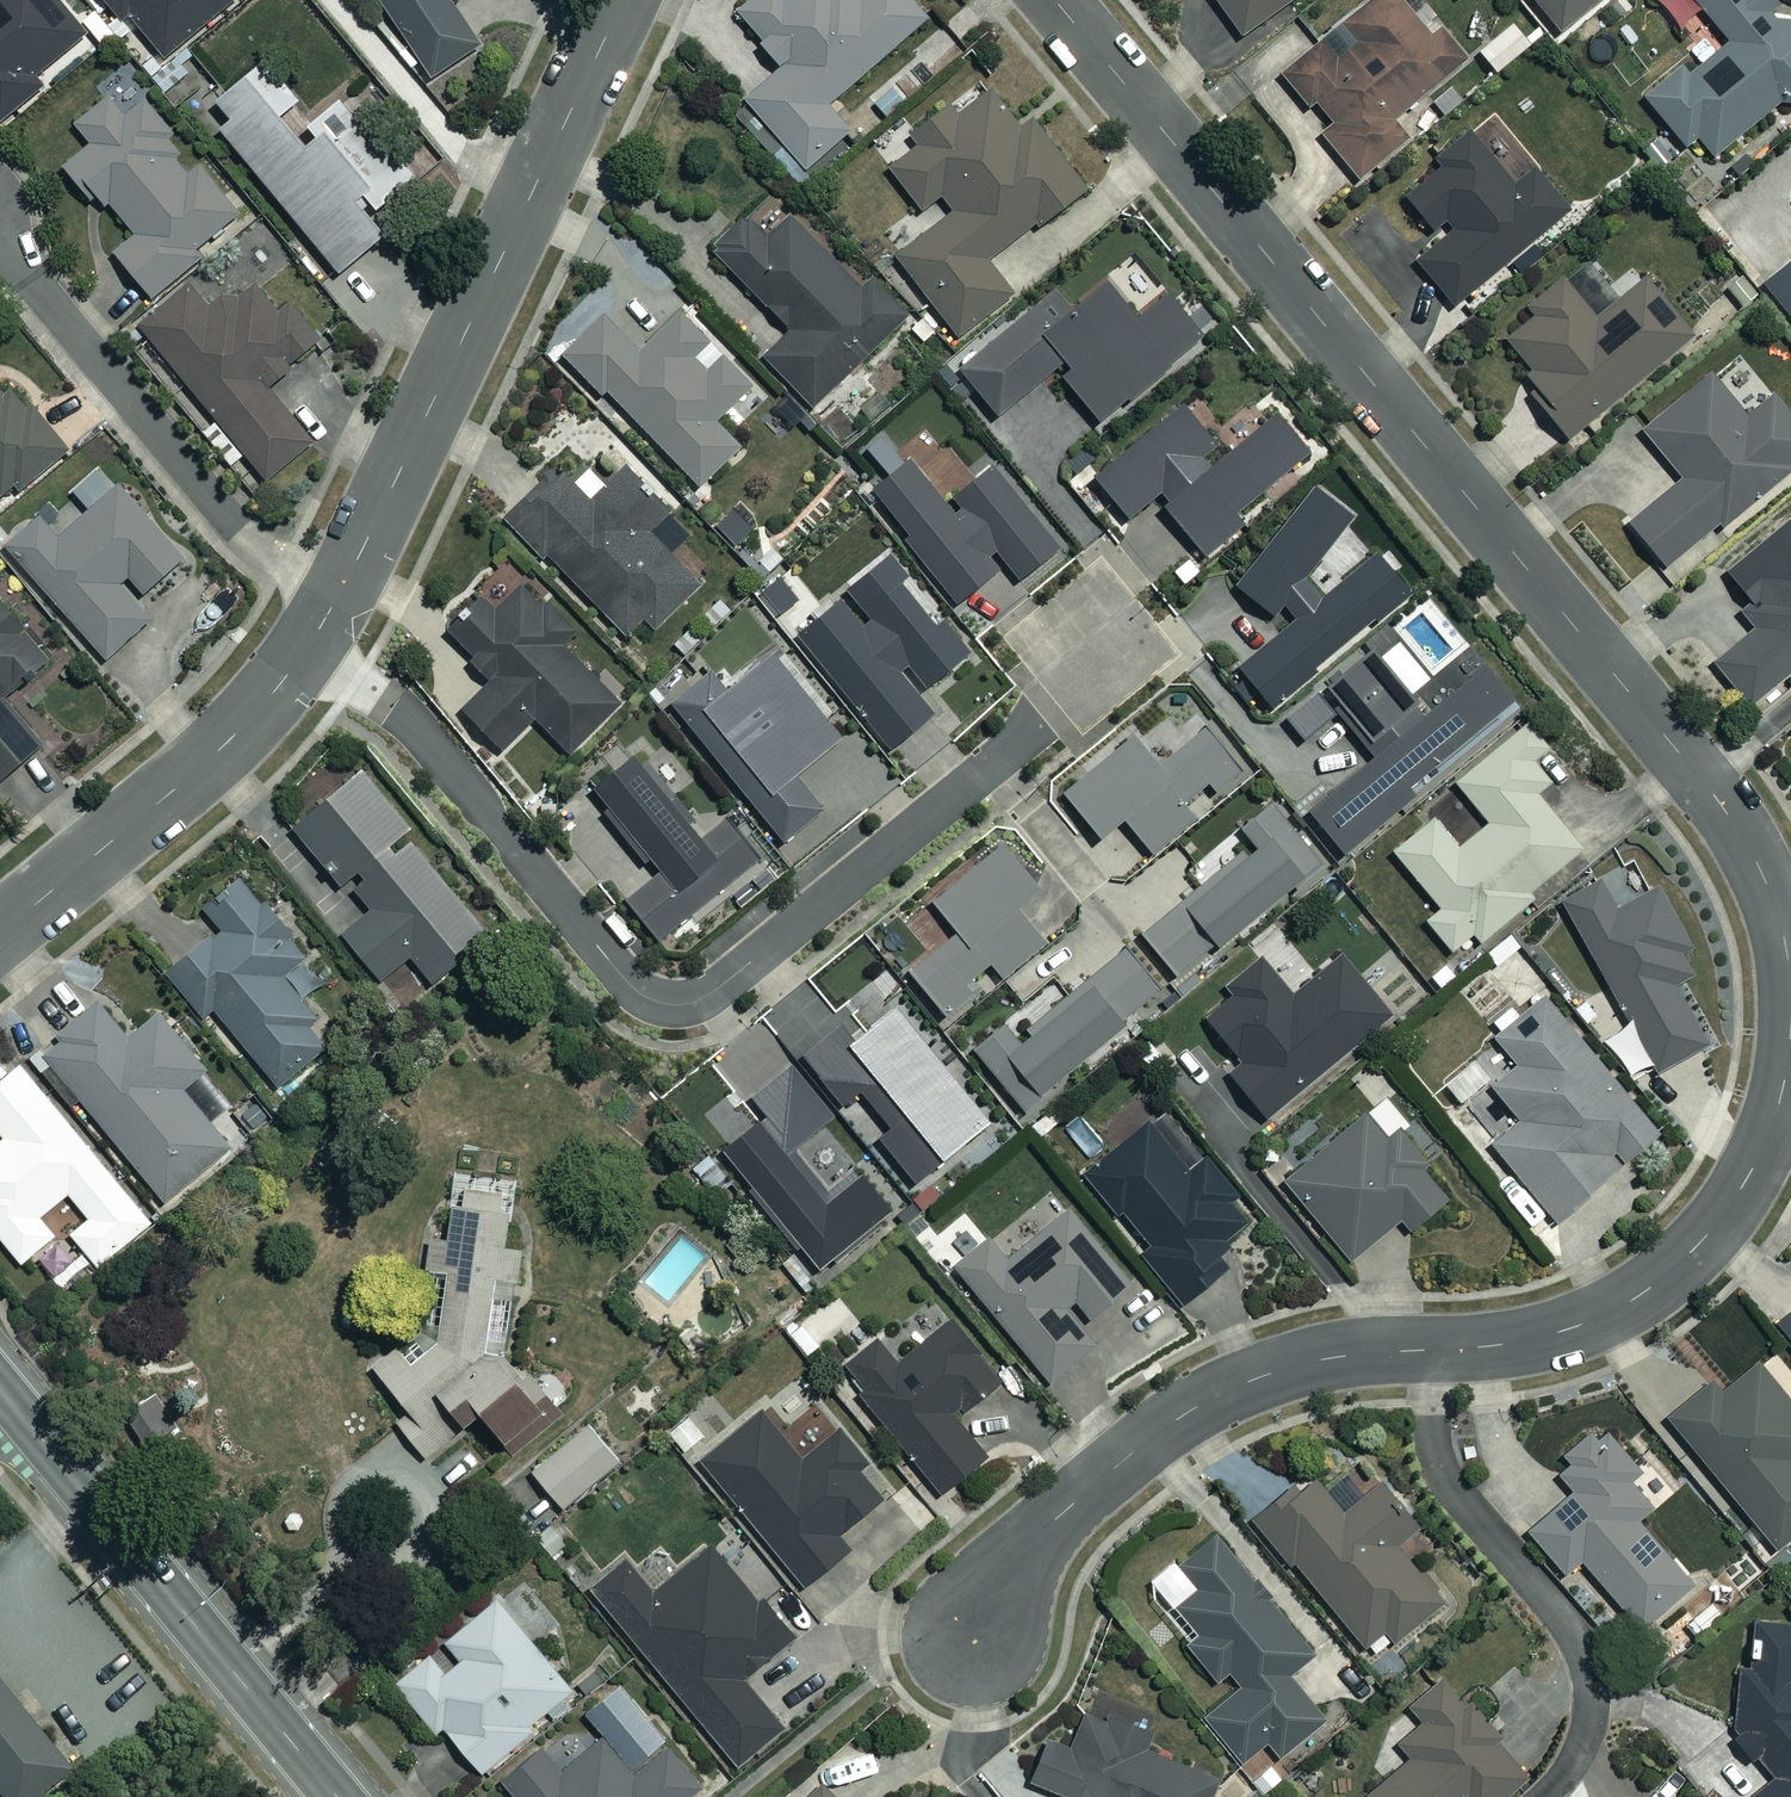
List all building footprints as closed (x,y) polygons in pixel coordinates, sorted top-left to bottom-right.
[(39,87),(41,73),(85,35),(58,0),(0,0),(0,118),(39,87)] [(228,0),(105,0),(120,18),(127,12),(162,55),(228,0)] [(430,75),(480,42),(452,0),(381,0),(430,75)] [(736,11),(783,64),(745,97),(806,166),(849,128),(826,103),(929,13),(918,0),(749,0),(736,11)] [(1239,34),(1288,0),(1215,0),(1239,34)] [(1401,0),(1371,0),(1347,20),(1360,35),(1337,53),(1325,38),(1282,74),(1308,106),(1316,100),(1334,122),(1321,133),(1357,177),(1406,137),(1391,119),(1463,59),(1437,28),(1430,35),(1401,0)] [(1559,30),(1596,0),(1534,0),(1559,30)] [(1678,25),(1700,6),(1728,40),(1685,75),(1679,67),(1644,95),(1685,145),(1697,135),(1712,152),(1778,99),(1790,100),(1790,15),(1786,14),(1775,0),(1658,0),(1678,25)] [(1529,43),(1512,23),(1479,50),(1496,70),(1529,43)] [(298,97),(263,56),(214,97),(231,116),(219,126),(337,269),(384,230),(370,213),(415,175),(384,138),(378,143),(338,95),(307,121),(316,133),(303,144),(278,114),(298,97)] [(177,142),(128,80),(75,122),(91,142),(64,164),(91,199),(101,191),(136,234),(115,251),(150,294),(195,258),(189,250),(237,212),(196,161),(184,171),(167,150),(177,142)] [(1019,125),(989,87),(957,113),(946,99),(909,128),(920,142),(889,167),(921,208),(941,192),(954,209),(895,255),(958,335),(1012,292),(986,258),(1035,220),(1037,223),(1085,186),(1030,116),(1019,125)] [(1440,168),(1407,195),(1433,227),(1443,218),(1453,230),(1416,261),(1454,305),(1569,209),(1534,168),(1514,184),(1469,131),(1434,160),(1440,168)] [(768,237),(747,215),(713,247),(791,330),(764,355),(813,406),(907,316),(871,278),(863,285),(793,212),(768,237)] [(1765,278),(1790,310),(1790,256),(1765,278)] [(1597,316),(1561,274),(1528,303),(1536,312),(1506,337),(1531,366),(1518,377),(1568,436),(1691,332),(1644,276),(1597,316)] [(211,307),(190,282),(140,323),(266,477),(311,440),(263,382),(319,337),(290,302),(278,313),(248,276),(211,307)] [(1061,372),(1099,418),(1128,395),(1129,397),(1173,362),(1170,359),(1205,331),(1170,287),(1138,313),(1107,276),(1071,305),(1055,285),(958,363),(998,412),(1065,358),(1070,364),(1061,372)] [(708,340),(678,308),(641,343),(608,309),(563,353),(600,393),(606,387),(699,484),(747,438),(722,413),(752,384),(722,353),(707,368),(693,354),(708,340)] [(1710,373),(1644,431),(1683,476),(1629,523),(1664,562),(1712,520),(1719,528),(1790,465),(1790,416),(1771,393),(1746,415),(1710,373)] [(6,499),(67,448),(15,386),(5,395),(0,390),(0,492),(6,499)] [(1162,502),(1205,553),(1245,520),(1237,510),(1311,449),(1277,408),(1212,462),(1204,453),(1218,442),(1183,400),(1094,473),(1129,515),(1161,489),(1168,497),(1162,502)] [(904,535),(957,600),(1001,565),(990,552),(996,547),(1019,575),(1058,544),(992,461),(951,493),(960,505),(953,511),(908,455),(871,485),(909,532),(904,535)] [(669,510),(624,465),(588,501),(554,467),(505,516),(544,556),(548,552),(628,633),(645,615),(654,624),(698,580),(649,530),(669,510)] [(151,616),(121,582),(129,576),(142,591),(184,554),(108,468),(74,498),(81,507),(53,531),(39,515),(7,543),(106,656),(151,616)] [(1237,664),(1274,706),(1320,668),(1317,665),(1376,615),(1377,618),(1413,590),(1377,547),(1322,593),(1308,574),(1354,512),(1314,482),(1236,581),(1275,614),(1285,601),(1296,616),(1237,664)] [(1783,555),(1769,539),(1730,572),(1752,597),(1739,608),(1755,626),(1715,660),(1752,704),(1790,671),(1790,548),(1783,555)] [(798,631),(890,745),(934,709),(901,668),(908,662),(925,684),(970,648),(943,615),(937,620),(903,578),(909,573),(889,549),(845,584),(870,616),(862,622),(841,596),(798,631)] [(763,588),(780,610),(798,596),(781,574),(763,588)] [(483,594),(449,630),(471,651),(466,656),(490,678),(463,707),(504,746),(533,716),(569,750),(619,697),(563,644),(576,631),(523,580),(497,607),(483,594)] [(41,741),(2,694),(48,655),(0,598),(0,775),(41,741)] [(1429,710),(1373,642),(1327,681),(1341,699),(1334,705),(1373,753),(1307,808),(1344,853),(1417,793),(1410,785),(1517,696),(1488,661),(1429,710)] [(669,698),(783,839),(824,806),(796,772),(841,736),(772,650),(727,686),(710,666),(669,698)] [(1550,744),(1528,719),(1456,779),(1490,820),(1460,846),(1435,816),(1395,850),(1442,906),(1427,919),(1453,950),(1475,931),(1482,939),(1533,897),(1528,891),(1584,845),(1538,789),(1551,778),(1534,758),(1550,744)] [(1124,816),(1153,851),(1197,815),(1185,800),(1210,780),(1217,789),(1244,766),(1207,721),(1159,760),(1135,731),(1063,789),(1100,836),(1124,816)] [(624,896),(657,937),(758,857),(725,815),(700,835),(690,822),(695,817),(676,793),(670,798),(633,751),(592,784),(608,804),(603,808),(644,860),(650,856),(660,868),(624,896)] [(430,979),(486,932),(407,837),(395,847),(389,840),(409,824),(360,766),(289,826),(338,884),(357,868),(364,877),(351,888),(369,909),(342,932),(380,977),(408,953),(430,979)] [(1243,847),(1141,930),(1176,973),(1216,941),(1220,945),(1295,883),(1297,886),(1326,863),(1275,800),(1242,826),(1257,844),(1247,852),(1243,847)] [(991,961),(1003,975),(1046,940),(1017,904),(1041,885),(1004,840),(932,899),(957,929),(909,969),(945,1013),(973,991),(965,982),(991,961)] [(299,998),(330,973),(286,918),(292,913),(275,893),(265,901),(244,874),(204,906),(220,926),(167,968),(202,1012),(213,1004),(276,1083),(332,1039),(299,998)] [(1601,874),(1558,898),(1626,1019),(1632,1016),(1662,1068),(1713,1040),(1679,981),(1695,972),(1683,951),(1694,944),(1659,882),(1619,905),(1601,874)] [(973,1048),(1025,1111),(1054,1087),(1051,1083),(1127,1022),(1123,1018),(1160,988),(1124,945),(1026,1026),(1031,1033),(1021,1041),(1005,1021),(973,1048)] [(1395,1012),(1342,949),(1293,990),(1262,953),(1226,983),(1233,992),(1204,1016),(1240,1059),(1227,1070),(1267,1118),(1395,1012)] [(1467,1097),(1497,1134),(1490,1140),(1552,1216),(1656,1131),(1544,994),(1493,1035),(1516,1063),(1490,1084),(1487,1080),(1467,1097)] [(129,1035),(101,1000),(41,1049),(164,1198),(230,1144),(210,1121),(232,1103),(157,1012),(129,1035)] [(840,1021),(801,1053),(842,1103),(860,1089),(890,1126),(878,1136),(914,1181),(991,1119),(895,1002),(853,1036),(840,1021)] [(19,1061),(0,1078),(0,1236),(21,1261),(54,1233),(39,1214),(68,1190),(89,1216),(70,1232),(95,1262),(149,1218),(19,1061)] [(801,1245),(819,1267),(893,1209),(863,1171),(858,1174),(853,1167),(826,1188),(793,1147),(834,1114),(792,1061),(750,1094),(766,1114),(760,1119),(759,1117),(721,1147),(751,1185),(748,1187),(797,1248),(801,1245)] [(1388,1141),(1364,1111),(1282,1178),(1349,1259),(1400,1218),(1408,1227),(1447,1195),(1416,1157),(1427,1148),(1408,1125),(1388,1141)] [(1195,1164),(1154,1114),(1084,1171),(1146,1248),(1138,1255),(1179,1305),(1229,1265),(1215,1248),(1246,1222),(1226,1197),(1235,1189),(1207,1154),(1195,1164)] [(514,1452),(563,1411),(529,1372),(522,1376),(502,1352),(511,1279),(518,1279),(520,1247),(505,1245),(507,1209),(499,1209),(500,1191),(464,1188),(461,1203),(450,1204),(445,1236),(431,1235),(418,1331),(371,1365),(406,1409),(394,1420),(425,1455),(479,1410),(514,1452)] [(1132,1281),(1070,1204),(1011,1252),(996,1233),(955,1265),(1049,1381),(1096,1343),(1065,1305),(1074,1297),(1089,1316),(1132,1281)] [(1777,1320),(1790,1337),(1790,1309),(1777,1320)] [(999,1378),(952,1318),(897,1361),(879,1337),(841,1367),(940,1492),(986,1456),(953,1414),(999,1378)] [(1757,1359),(1720,1389),(1712,1379),(1668,1415),(1775,1547),(1790,1535),(1790,1402),(1757,1359)] [(180,1427),(155,1390),(121,1413),(147,1450),(180,1427)] [(805,1454),(766,1406),(701,1459),(802,1584),(847,1547),(835,1532),(881,1495),(858,1467),(864,1461),(837,1428),(805,1454)] [(688,1412),(667,1429),(684,1450),(705,1433),(688,1412)] [(618,1459),(588,1423),(532,1469),(563,1505),(618,1459)] [(1639,1468),(1606,1429),(1595,1438),(1590,1431),(1561,1455),(1567,1462),(1557,1470),(1575,1492),(1529,1530),(1564,1573),(1582,1558),(1639,1627),(1691,1584),(1636,1517),(1651,1505),(1628,1477),(1639,1468)] [(1342,1510),(1310,1473),(1257,1521),(1378,1656),(1443,1598),(1394,1544),(1417,1523),(1378,1478),(1342,1510)] [(1315,1653),(1215,1533),(1179,1563),(1175,1558),(1151,1577),(1199,1634),(1187,1644),(1217,1679),(1229,1670),(1242,1685),(1205,1716),(1242,1760),(1267,1740),(1280,1756),(1325,1718),(1289,1675),(1315,1653)] [(760,1604),(712,1544),(653,1592),(626,1558),(592,1586),(737,1764),(783,1727),(742,1677),(793,1635),(765,1600),(760,1604)] [(570,1688),(496,1598),(445,1639),(461,1658),(444,1671),(429,1652),(395,1680),(435,1730),(443,1723),(480,1769),(526,1731),(522,1727),(570,1688)] [(1746,1622),(1745,1672),(1731,1672),(1730,1732),(1737,1741),(1729,1748),(1745,1768),(1753,1761),(1769,1781),(1750,1796),(1790,1796),(1790,1623),(1746,1622)] [(1445,1668),(1406,1700),(1422,1720),(1397,1741),(1410,1757),(1361,1796),(1499,1796),(1526,1775),(1496,1738),(1500,1735),(1445,1668)] [(0,1679),(0,1795),(2,1796),(44,1796),(76,1771),(0,1679)] [(499,1777),(515,1796),(688,1796),(703,1785),(616,1681),(583,1709),(604,1734),(560,1770),(538,1744),(499,1777)] [(1070,1740),(1048,1730),(1027,1777),(1070,1796),(1214,1796),(1224,1776),(1148,1742),(1152,1732),(1087,1702),(1070,1740)] [(822,1782),(807,1796),(837,1796),(822,1782)] [(914,1785),(902,1796),(926,1796),(914,1785)]
